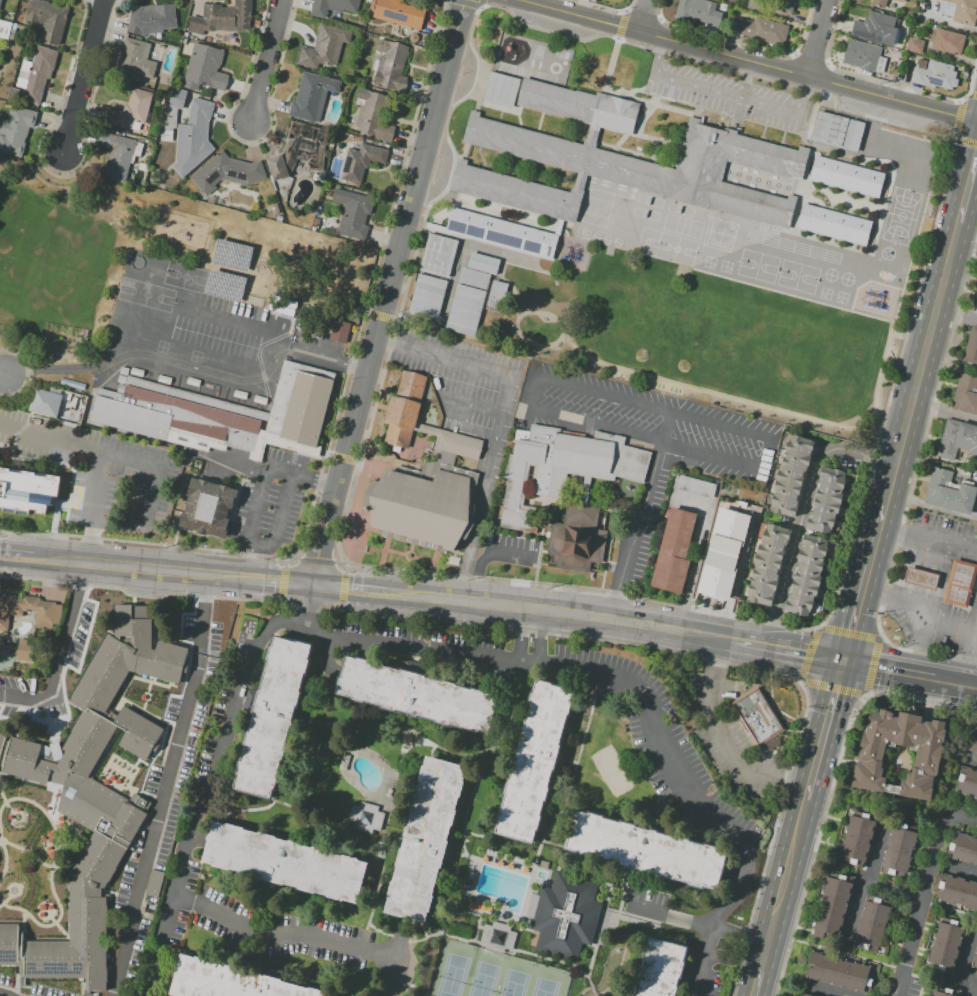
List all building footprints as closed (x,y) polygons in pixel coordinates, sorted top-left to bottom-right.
[(24,20),(29,0),(41,0),(70,8),(60,46),(43,42),(45,37),(41,36),(44,25),(24,20)] [(235,8),(235,0),(251,0),(250,33),(204,32),(203,35),(188,32),(191,16),(203,18),(203,4),(222,4),(222,7),(235,8)] [(309,15),(313,0),(360,0),(356,15),(328,8),(325,19),(309,15)] [(373,17),(377,0),(402,0),(401,3),(410,6),(411,3),(427,7),(421,30),(373,17)] [(775,8),(777,0),(795,0),(791,13),(775,8)] [(871,6),(873,0),(887,0),(885,9),(871,6)] [(949,4),(950,0),(976,0),(976,14),(973,27),(951,20),(955,5),(949,4)] [(680,2),(715,12),(711,27),(675,17),(680,2)] [(133,10),(132,7),(174,4),(176,28),(162,29),(162,32),(143,34),(142,37),(126,32),(133,10)] [(896,18),(889,45),(851,35),(854,20),(862,23),(864,16),(868,17),(870,11),(896,18)] [(735,16),(754,21),(755,16),(790,26),(784,45),(731,31),(735,16)] [(7,39),(11,22),(0,20),(0,37),(7,39)] [(352,31),(349,43),(342,42),(336,68),(318,63),(317,70),(297,64),(301,46),(313,49),(320,22),(352,31)] [(936,28),(966,36),(961,56),(931,47),(936,28)] [(126,37),(152,43),(147,59),(157,62),(153,79),(127,73),(128,69),(118,66),(126,37)] [(910,37),(924,41),(921,55),(906,51),(910,37)] [(374,86),(382,53),(375,51),(378,39),(409,47),(398,92),(374,86)] [(849,39),(881,48),(875,72),(842,63),(849,39)] [(194,43),(224,50),(218,73),(229,75),(224,92),(211,89),(211,88),(199,85),(198,91),(182,87),(194,43)] [(58,51),(50,80),(46,78),(39,106),(21,101),(36,45),(58,51)] [(956,73),(950,93),(910,82),(917,57),(931,61),(930,66),(956,73)] [(304,72),(341,82),(338,93),(328,91),(319,124),(288,116),(293,100),(296,101),(304,72)] [(490,72),(519,80),(512,108),(483,100),(490,72)] [(801,182),(726,161),(721,182),(795,202),(788,231),(780,229),(588,176),(582,196),(583,196),(576,224),(564,221),(560,234),(554,261),(445,231),(451,207),(553,235),(558,219),(450,189),(457,161),(572,193),(577,173),(462,141),(470,113),(585,144),(590,124),(516,104),(524,78),(561,88),(575,92),(575,90),(596,95),(596,93),(640,105),(632,136),(601,127),(595,147),(674,169),(689,117),(689,116),(701,120),(700,123),(728,131),(729,128),(738,130),(737,134),(798,150),(799,146),(810,149),(801,182)] [(171,87),(187,91),(182,109),(177,107),(176,131),(172,131),(172,141),(162,141),(163,103),(167,104),(171,87)] [(152,93),(145,124),(134,121),(131,129),(105,123),(109,108),(122,112),(124,104),(128,105),(132,88),(152,93)] [(357,88),(391,96),(384,124),(395,127),(391,144),(374,139),(374,137),(354,132),(361,106),(355,104),(356,99),(355,98),(357,88)] [(193,97),(214,103),(209,121),(208,121),(207,140),(215,149),(182,178),(171,166),(176,162),(179,124),(187,125),(188,115),(193,97)] [(21,158),(0,152),(0,125),(2,118),(6,119),(10,105),(38,112),(33,129),(29,128),(21,158)] [(818,110),(847,118),(839,147),(810,139),(818,110)] [(849,119),(841,148),(856,152),(864,123),(849,119)] [(324,146),(323,172),(306,171),(307,161),(297,159),(289,176),(274,181),(266,159),(281,154),(285,147),(292,121),(328,131),(324,146)] [(125,183),(104,177),(106,168),(104,168),(106,158),(108,158),(110,150),(97,147),(100,131),(137,140),(136,142),(143,144),(140,157),(135,155),(133,164),(130,164),(125,183)] [(389,151),(385,165),(370,161),(368,169),(365,168),(361,184),(340,178),(348,148),(360,151),(361,143),(389,151)] [(228,157),(251,163),(260,160),(267,177),(247,185),(246,181),(224,176),(215,184),(217,186),(207,195),(191,177),(221,150),(228,157)] [(816,156),(886,175),(880,198),(810,178),(816,156)] [(335,188),(376,198),(371,216),(367,215),(364,224),(369,226),(365,241),(337,233),(344,204),(332,201),(335,188)] [(802,204),(873,223),(867,247),(796,228),(802,204)] [(428,232),(418,270),(447,278),(457,240),(428,232)] [(216,238),(211,262),(246,271),(252,247),(216,238)] [(470,252),(466,267),(495,275),(499,259),(470,252)] [(460,266),(456,281),(485,289),(489,274),(460,266)] [(210,269),(204,293),(240,302),(246,277),(210,269)] [(418,272),(408,310),(437,317),(447,280),(418,272)] [(484,308),(499,313),(508,283),(492,279),(484,308)] [(456,283),(444,328),(473,336),(486,291),(456,283)] [(333,319),(350,323),(345,344),(328,340),(333,319)] [(970,324),(976,326),(976,363),(961,359),(970,324)] [(336,374),(317,445),(321,446),(318,458),(265,443),(260,462),(248,459),(250,452),(92,409),(98,388),(116,393),(118,384),(126,386),(128,376),(271,414),(285,360),(336,374)] [(413,431),(384,424),(392,394),(395,395),(402,370),(427,376),(420,403),(421,403),(415,423),(413,430),(413,431)] [(959,370),(976,375),(976,389),(976,417),(949,410),(959,370)] [(34,388),(63,395),(58,418),(28,411),(34,388)] [(945,417),(976,425),(976,463),(936,453),(945,417)] [(483,441),(477,461),(433,449),(436,436),(413,430),(415,423),(483,441)] [(522,506),(554,511),(550,535),(501,527),(501,526),(493,525),(496,504),(501,505),(509,455),(514,456),(518,428),(530,430),(531,425),(560,429),(560,435),(592,440),(593,431),(625,437),(623,446),(651,453),(644,484),(615,477),(614,482),(590,478),(567,474),(567,468),(537,464),(529,462),(522,506)] [(814,440),(794,517),(769,511),(788,433),(814,440)] [(590,478),(586,507),(556,502),(556,498),(532,494),(537,464),(567,468),(567,474),(590,478)] [(931,464),(953,469),(950,482),(957,484),(958,480),(976,484),(968,515),(922,503),(931,464)] [(687,611),(637,602),(672,465),(722,480),(687,611)] [(822,467),(845,473),(830,534),(806,528),(822,467)] [(30,513),(0,508),(0,468),(11,469),(10,472),(22,474),(22,471),(36,473),(36,476),(46,478),(47,475),(61,477),(58,497),(54,496),(52,506),(48,505),(46,516),(37,514),(37,511),(31,510),(30,513)] [(370,526),(371,497),(386,469),(432,481),(436,468),(469,477),(470,523),(453,552),(447,550),(446,553),(377,535),(379,529),(370,526)] [(191,477),(239,490),(234,509),(229,508),(226,519),(231,520),(226,538),(178,526),(182,510),(185,511),(188,496),(186,496),(191,477)] [(733,619),(766,493),(722,480),(687,611),(733,619)] [(546,565),(550,535),(556,502),(586,507),(619,512),(609,575),(546,565)] [(790,530),(771,606),(747,600),(766,524),(790,530)] [(804,534),(828,540),(809,617),(784,611),(804,534)] [(943,599),(953,561),(973,566),(963,604),(943,599)] [(905,567),(936,574),(932,589),(902,582),(905,567)] [(8,630),(0,629),(0,616),(2,616),(3,600),(0,600),(0,594),(18,595),(18,598),(22,598),(23,596),(41,597),(40,601),(56,602),(56,604),(63,605),(61,624),(54,624),(53,629),(35,627),(36,613),(23,612),(23,615),(9,614),(8,630)] [(47,784),(0,772),(0,733),(7,735),(6,740),(11,741),(12,736),(42,744),(41,748),(60,754),(84,710),(70,702),(107,634),(115,638),(115,604),(133,604),(133,606),(147,606),(147,619),(152,619),(152,649),(156,650),(158,640),(188,648),(179,684),(128,671),(107,709),(117,714),(122,705),(164,729),(156,743),(160,746),(156,753),(153,751),(147,762),(119,746),(128,731),(118,726),(89,777),(126,797),(124,800),(147,813),(104,889),(102,887),(102,897),(107,897),(108,991),(84,992),(84,982),(69,982),(69,978),(24,978),(24,941),(70,941),(69,882),(78,881),(78,874),(72,871),(93,831),(51,807),(64,783),(49,775),(47,784)] [(271,636),(229,793),(271,804),(313,647),(271,636)] [(33,661),(35,639),(17,638),(16,661),(33,661)] [(346,656),(336,696),(494,737),(504,697),(346,656)] [(537,680),(495,834),(536,845),(578,691),(537,680)] [(757,687),(784,730),(759,745),(733,702),(757,687)] [(946,723),(945,729),(946,730),(944,743),(942,742),(942,746),(944,746),(939,775),(935,775),(931,801),(900,796),(902,779),(911,781),(915,751),(910,750),(910,747),(896,744),(895,747),(887,746),(882,778),(886,778),(883,793),(850,787),(869,711),(876,712),(877,709),(893,712),(892,716),(898,717),(899,713),(922,717),(922,720),(946,723)] [(974,720),(976,721),(976,753),(966,750),(974,720)] [(427,756),(424,765),(423,765),(418,781),(419,781),(407,826),(405,825),(402,835),(404,835),(401,847),(399,847),(394,866),(397,867),(393,881),(390,880),(385,899),(388,899),(384,914),(426,925),(469,767),(427,756)] [(961,766),(976,770),(976,799),(954,794),(961,766)] [(380,833),(384,807),(359,804),(359,805),(350,804),(347,828),(380,833)] [(569,810),(559,848),(710,889),(721,850),(569,810)] [(876,822),(865,868),(836,861),(847,815),(876,822)] [(211,821),(200,864),(298,889),(298,890),(314,895),(315,893),(325,896),(325,897),(357,906),(368,863),(358,860),(359,859),(343,855),(343,856),(321,850),(321,848),(312,846),(312,847),(298,843),(298,842),(288,839),(288,841),(276,838),(276,836),(258,831),(258,833),(236,827),(236,826),(226,823),(226,824),(211,821)] [(918,833),(908,873),(904,872),(903,878),(880,872),(891,826),(918,833)] [(954,831),(976,837),(976,866),(947,859),(954,831)] [(543,860),(541,867),(548,869),(550,862),(543,860)] [(557,870),(552,887),(543,885),(531,929),(541,932),(536,951),(579,962),(585,944),(594,946),(606,903),(596,901),(602,882),(557,870)] [(853,877),(837,943),(810,936),(826,871),(853,877)] [(941,875),(976,884),(976,911),(934,901),(941,875)] [(867,894),(893,900),(880,952),(855,946),(867,894)] [(507,949),(514,951),(518,933),(511,931),(512,926),(494,921),(493,926),(486,925),(481,943),(488,945),(487,950),(505,955),(507,949)] [(938,922),(963,928),(952,975),(927,969),(938,922)] [(19,964),(0,964),(0,924),(19,924),(19,964)] [(688,949),(646,938),(630,995),(675,995),(688,949)] [(812,951),(876,967),(869,994),(805,979),(812,951)] [(170,995),(337,995),(338,994),(182,953),(170,995)]
